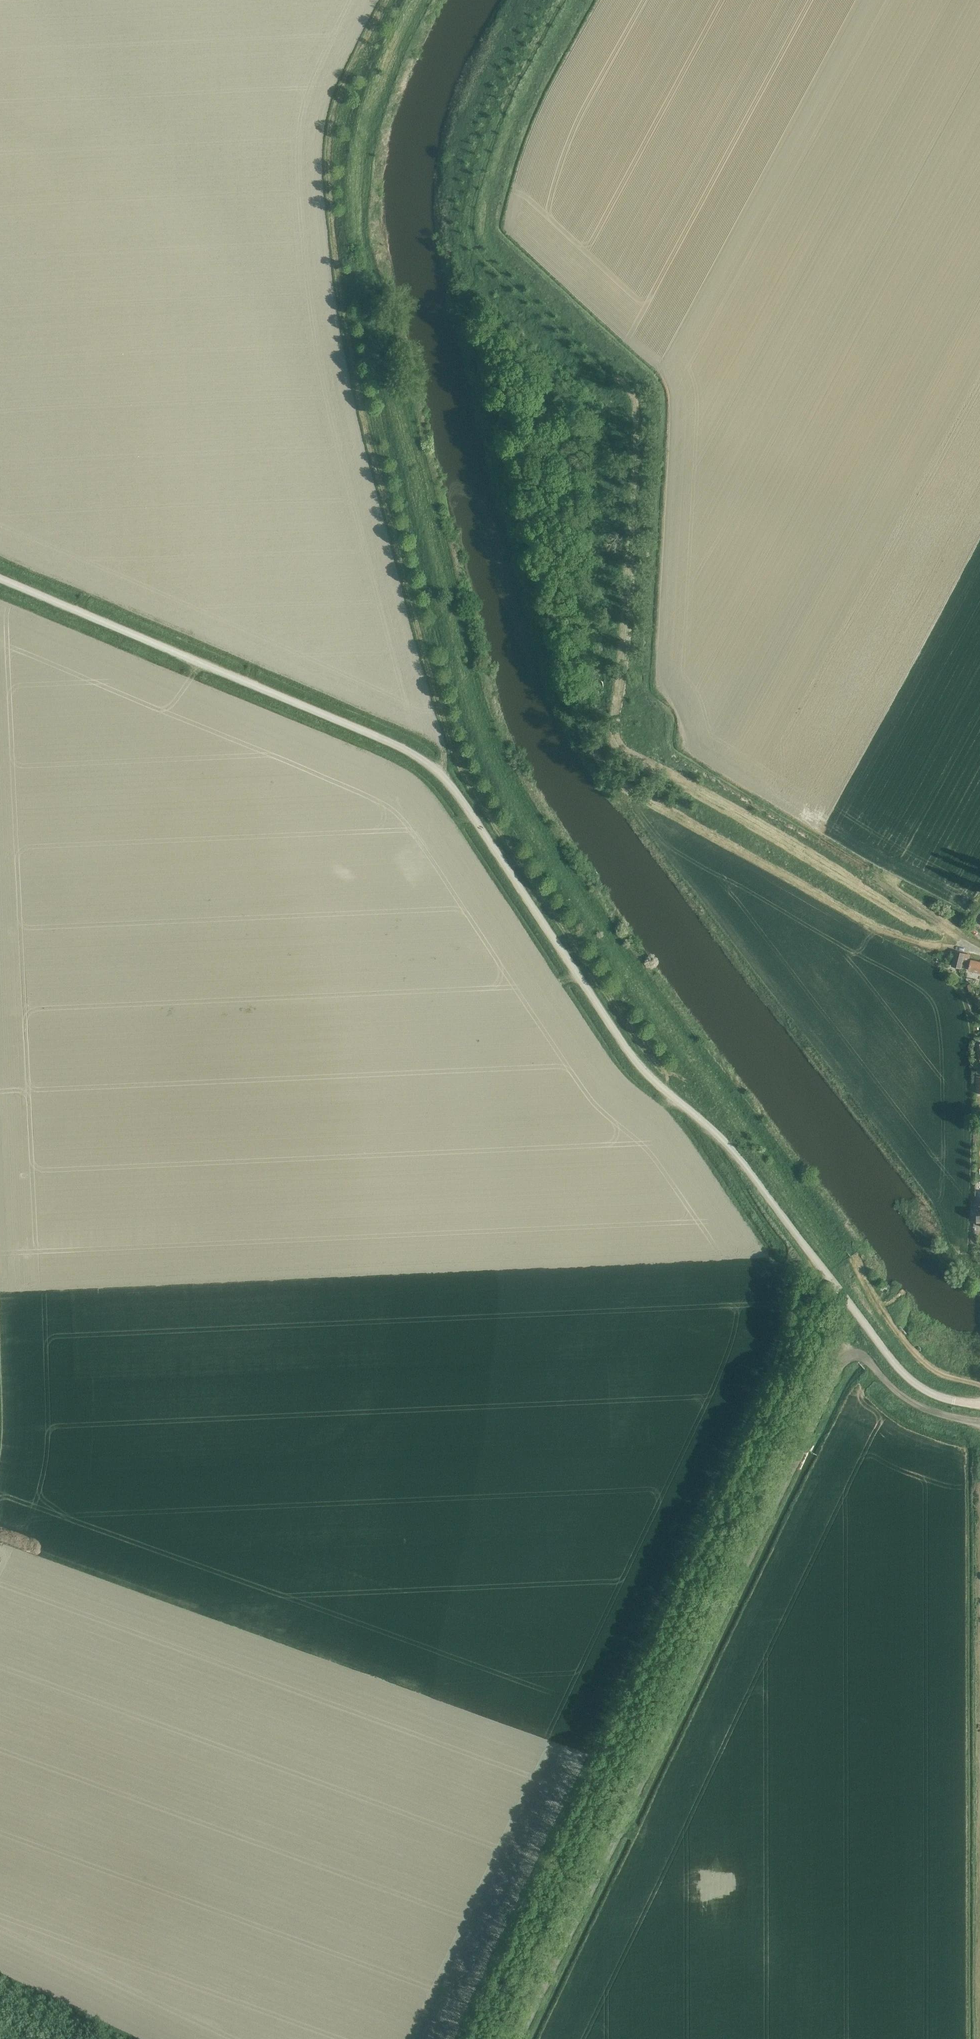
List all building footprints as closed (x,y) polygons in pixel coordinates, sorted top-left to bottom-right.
[(953,965),(961,967),(962,965),(969,966),(969,970),(979,972),(979,962),(968,959),(970,955),(956,952),(953,965)]
